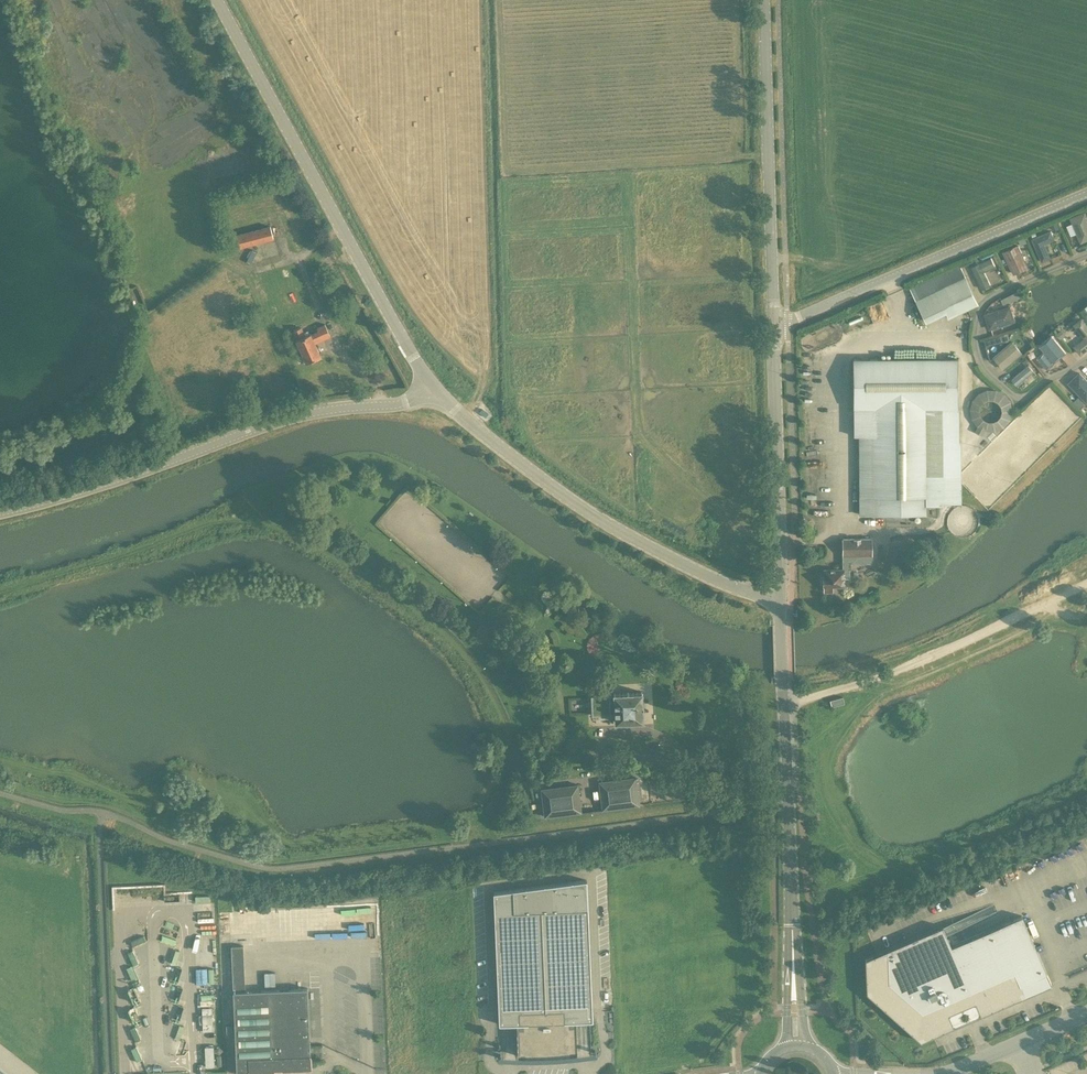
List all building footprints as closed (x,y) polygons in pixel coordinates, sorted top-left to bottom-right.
[(1081,243),(1086,240),(1086,215),(1085,211),(1070,218),(1081,243)] [(270,226),(237,235),(240,248),(274,239),(270,226)] [(1042,262),(1051,258),(1045,244),(1055,239),(1051,230),(1032,239),(1042,262)] [(1014,274),(1029,267),(1019,244),(1003,252),(1014,274)] [(984,272),(995,267),(990,259),(972,267),(983,289),(990,285),(984,272)] [(967,278),(916,302),(925,322),(945,312),(948,317),(978,303),(967,278)] [(990,330),(1015,321),(1010,305),(985,314),(990,330)] [(1082,317),(1073,325),(1084,338),(1074,346),(1081,355),(1086,350),(1086,323),(1082,317)] [(296,340),(306,363),(321,356),(315,344),(331,337),(325,324),(317,327),(318,330),(309,334),(308,331),(304,332),(302,327),(292,331),(296,340)] [(1052,336),(1040,346),(1054,363),(1066,353),(1052,336)] [(995,342),(1000,342),(1000,338),(985,338),(985,347),(995,347),(995,342)] [(1012,340),(993,356),(1004,370),(1024,354),(1012,340)] [(1047,368),(1052,364),(1043,353),(1038,357),(1047,368)] [(959,359),(853,360),(854,422),(854,437),(859,437),(860,514),(894,514),(894,518),(902,518),(902,514),(927,514),(927,505),(961,505),(960,422),(960,408),(959,359)] [(1029,365),(1012,379),(1017,385),(1034,371),(1029,365)] [(1086,403),(1086,379),(1080,372),(1068,384),(1086,403)] [(979,385),(966,419),(977,423),(974,431),(983,435),(987,426),(1003,432),(1015,399),(979,385)] [(844,579),(849,578),(849,570),(851,570),(851,563),(872,563),(872,539),(843,539),(843,570),(824,570),(824,576),(823,576),(820,579),(820,584),(823,586),(824,586),(824,593),(832,593),(832,585),(844,585),(844,579)] [(610,714),(610,712),(615,712),(615,722),(644,720),(642,691),(614,693),(614,695),(592,696),(593,715),(610,714)] [(830,700),(832,707),(845,703),(843,697),(830,700)] [(602,810),(639,806),(636,777),(598,781),(602,810)] [(540,788),(544,817),(581,813),(578,784),(540,788)] [(593,1020),(587,880),(493,893),(499,1024),(517,1023),(518,1056),(533,1058),(547,1058),(562,1057),(577,1054),(575,1021),(593,1020)] [(252,908),(252,934),(278,934),(278,908),(252,908)] [(866,993),(920,1041),(955,1026),(950,1015),(975,1004),(979,1015),(1025,996),(1020,984),(1046,973),(1050,985),(1052,984),(1022,916),(951,946),(942,926),(877,954),(874,955),(873,955),(873,956),(865,959),(866,993)] [(248,1071),(248,1072),(275,1071),(275,1067),(282,1067),(282,1069),(312,1068),(311,1054),(310,1054),(308,988),(246,991),(244,945),(231,946),(237,1071),(248,1071)] [(214,982),(213,966),(194,967),(195,982),(214,982)] [(203,1031),(213,1030),(212,1007),(202,1008),(203,1031)] [(214,1046),(205,1047),(206,1066),(215,1066),(214,1046)]
